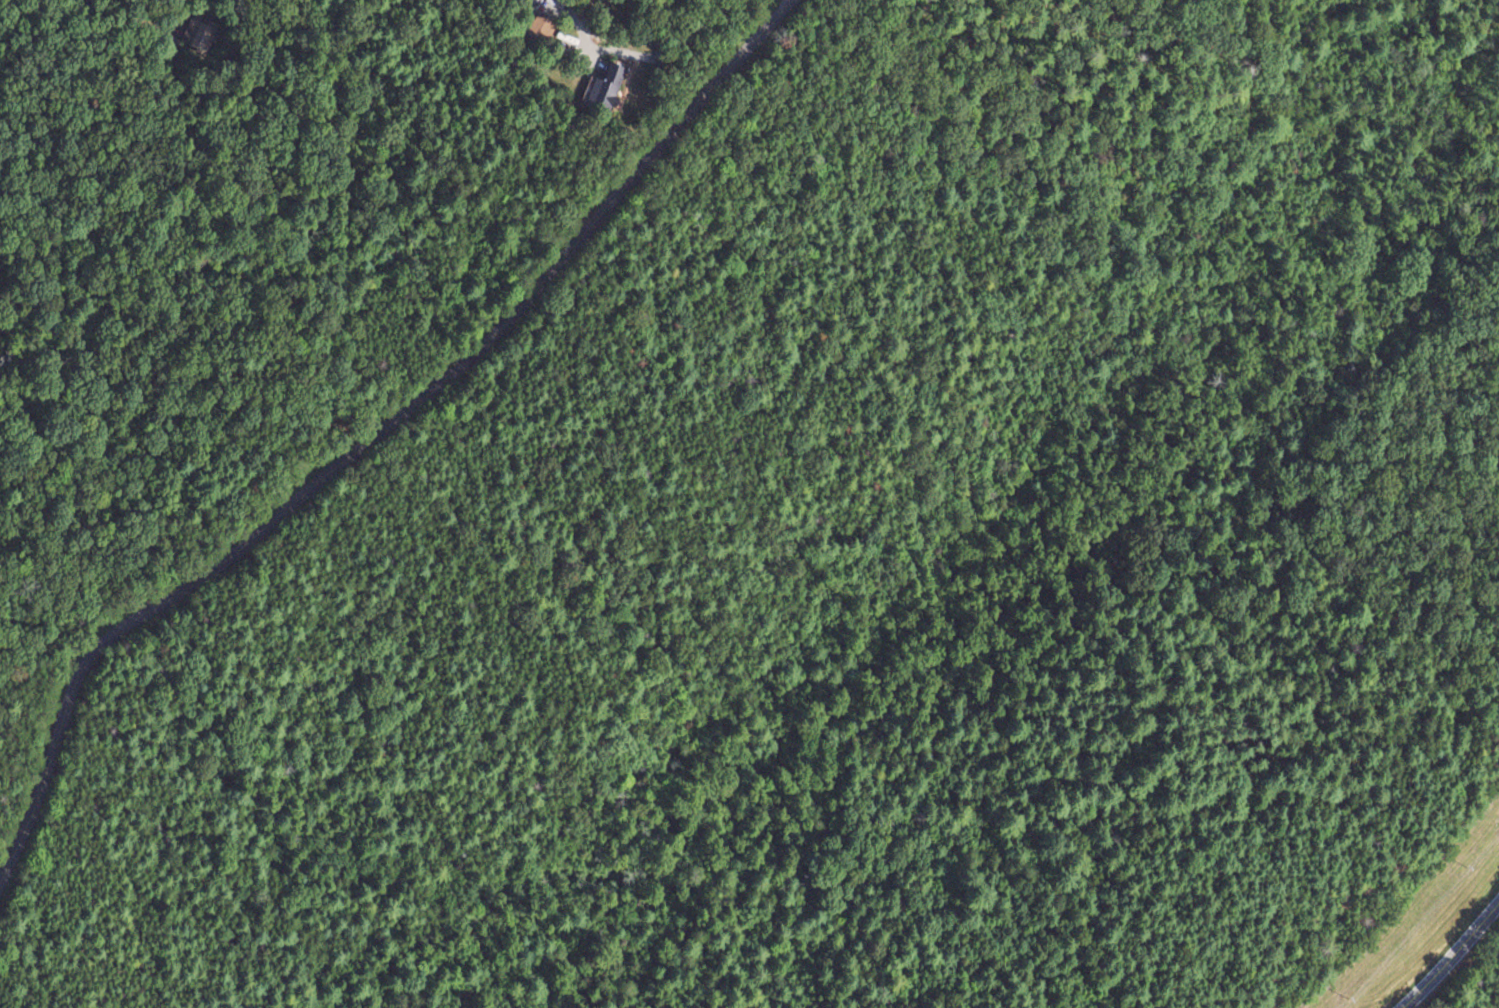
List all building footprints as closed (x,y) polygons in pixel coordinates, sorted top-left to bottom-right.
[(195,52),(208,26),(182,13),(169,38),(195,52)] [(582,104),(607,114),(625,67),(609,61),(601,81),(592,77),(582,104)]
